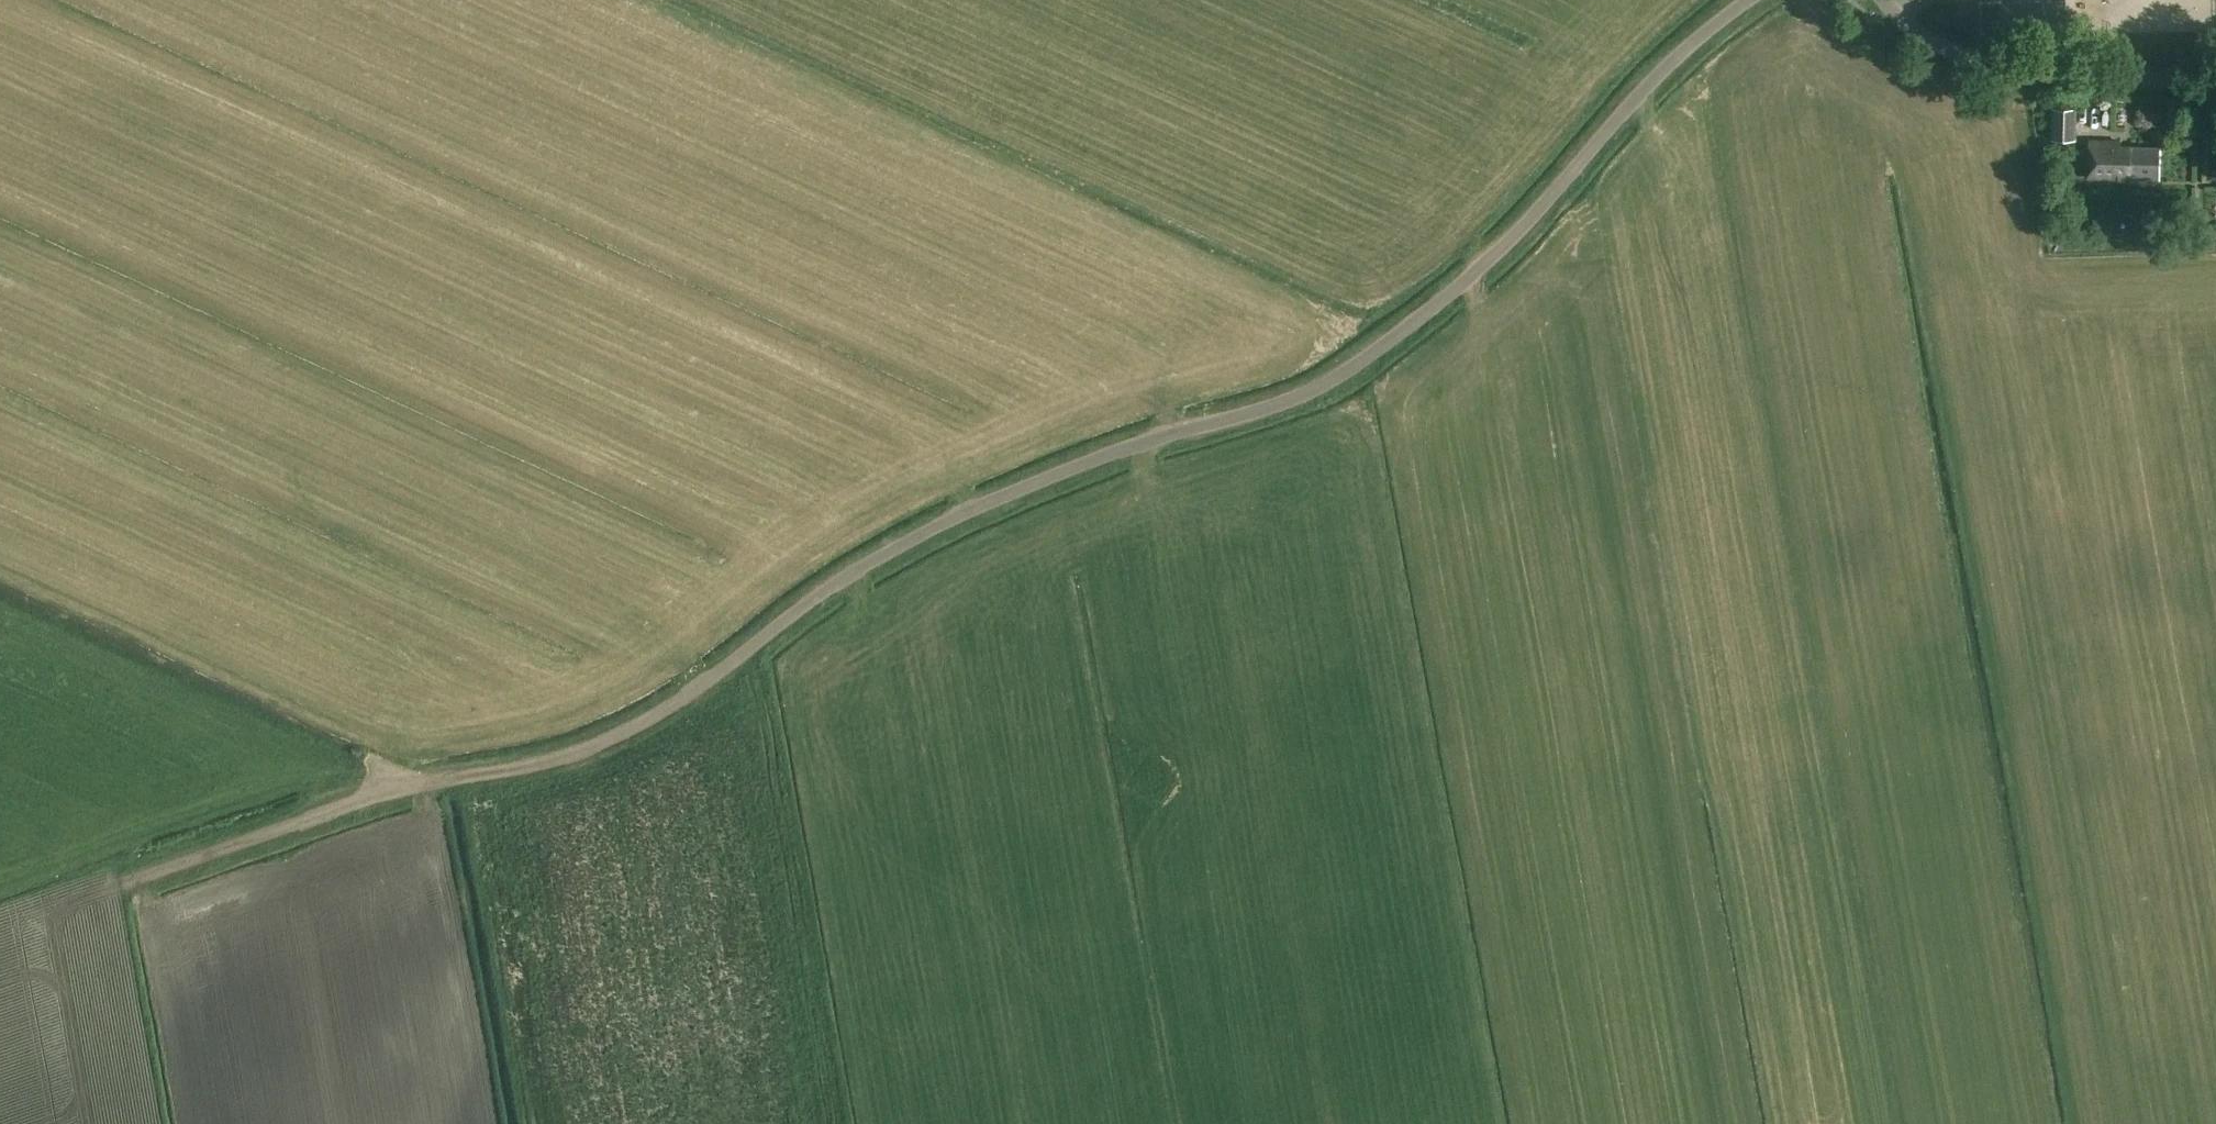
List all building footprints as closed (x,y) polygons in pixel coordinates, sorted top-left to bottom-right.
[(1999,0),(1999,28),(2001,28),(2043,28),(2043,0),(1999,0)] [(2051,138),(2076,139),(2077,107),(2052,107),(2051,138)] [(2089,180),(2161,181),(2162,148),(2121,148),(2121,143),(2090,142),(2089,180)] [(2076,206),(2061,207),(2062,217),(2076,217),(2076,206)] [(2202,229),(2202,209),(2192,209),(2192,229),(2202,229)] [(1403,347),(1391,355),(1398,367),(1411,360),(1403,347)]
